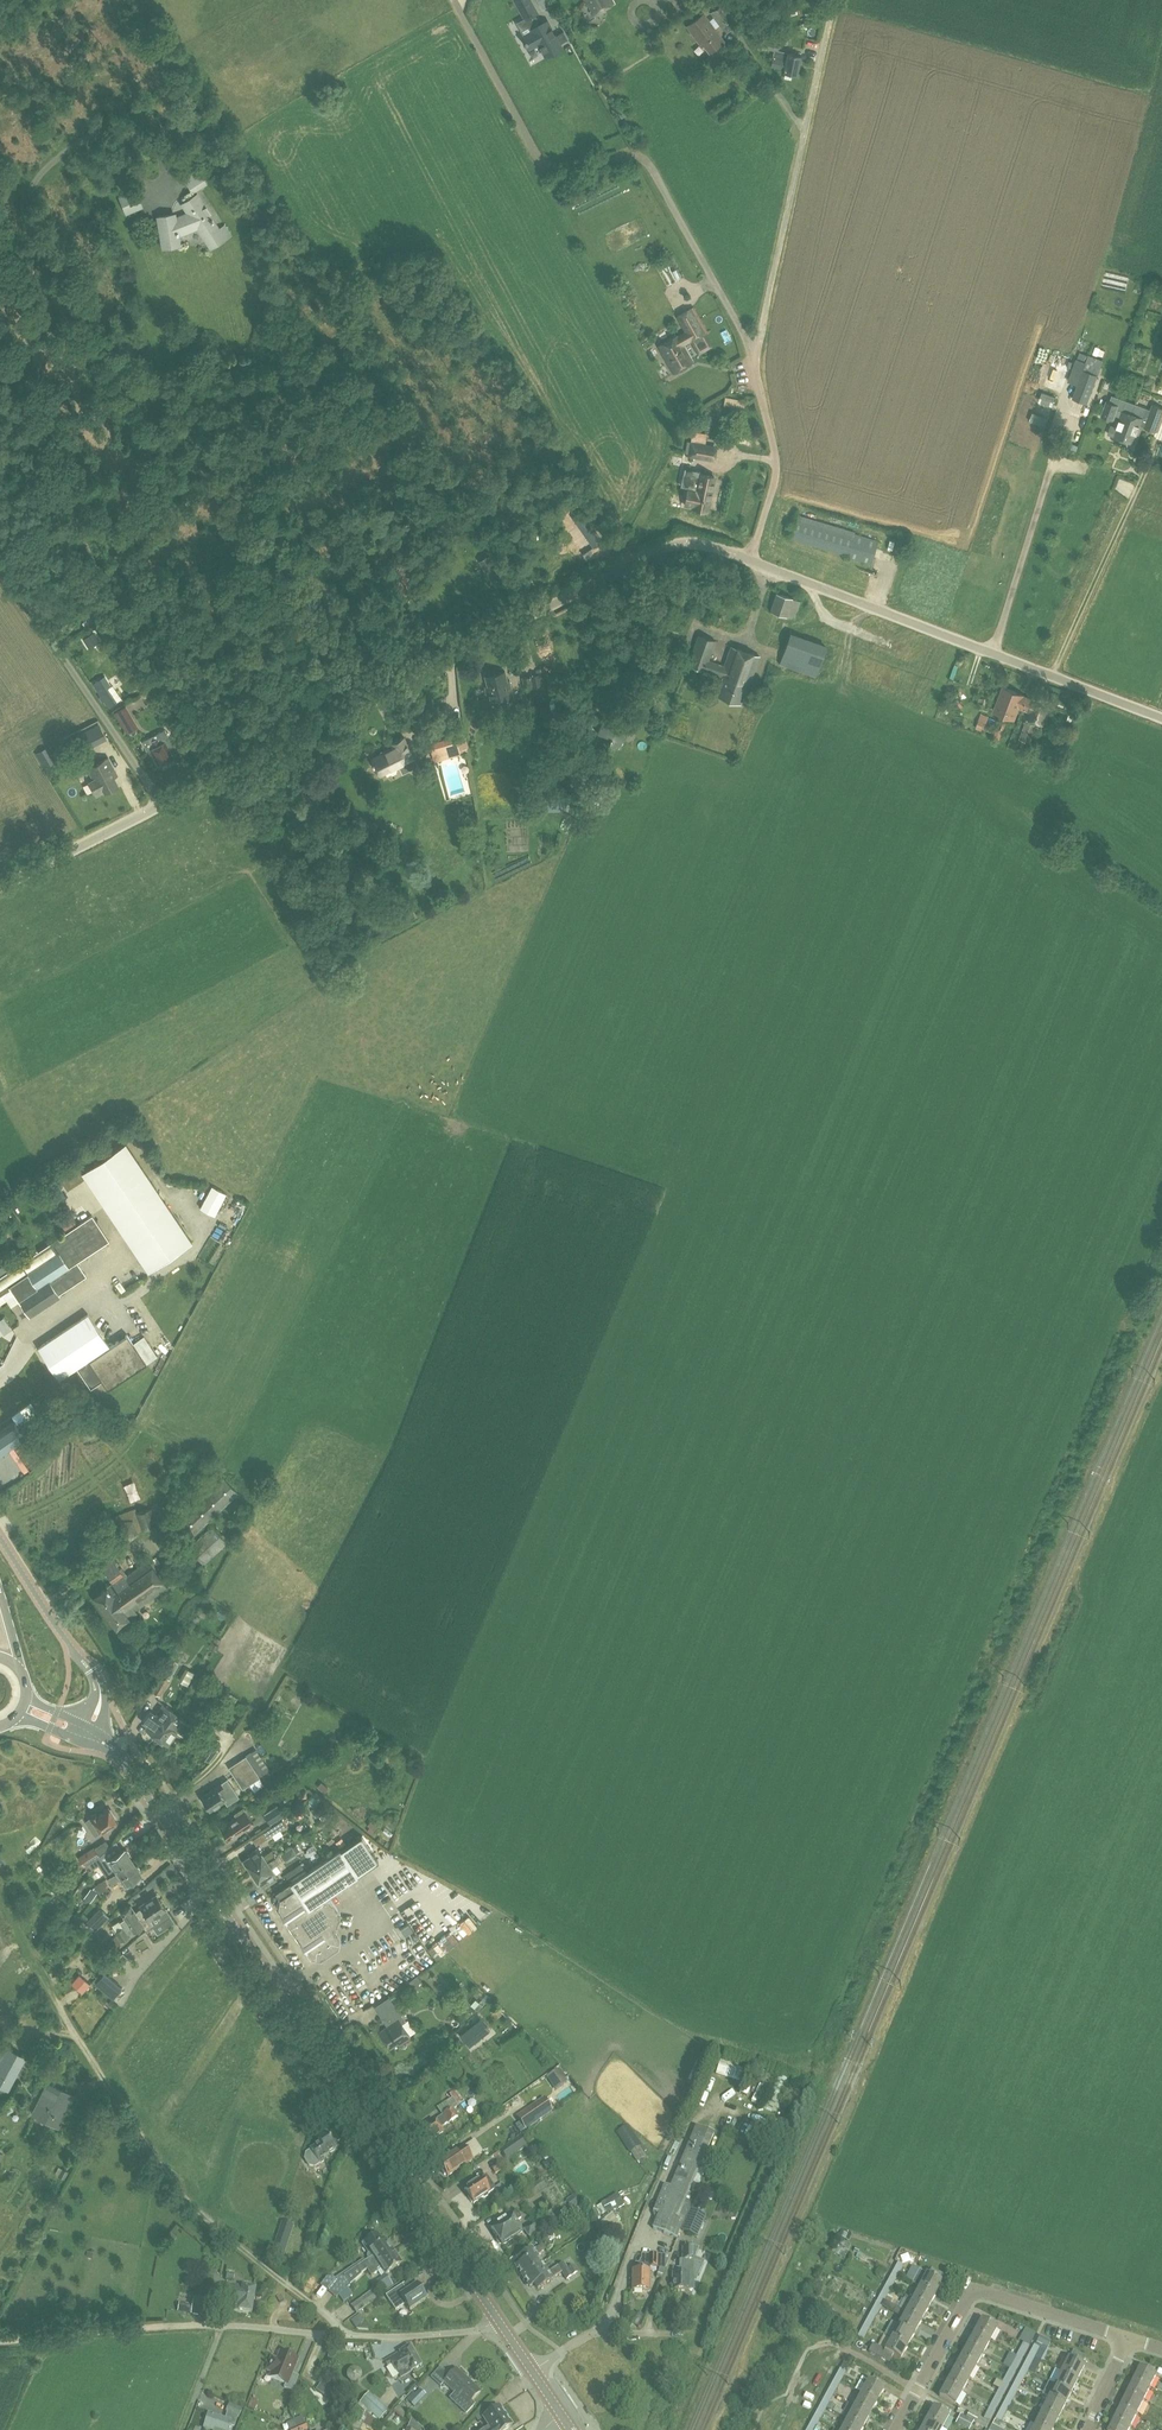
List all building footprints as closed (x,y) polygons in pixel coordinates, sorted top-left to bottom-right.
[(536,12),(529,0),(516,0),(525,17),(536,12)] [(537,1),(542,9),(550,5),(548,0),(538,0),(537,1)] [(593,13),(612,3),(610,0),(586,0),(589,5),(590,4),(594,10),(592,11),(593,13)] [(733,17),(722,3),(711,12),(721,26),(733,17)] [(772,17),(772,9),(754,9),(754,22),(763,22),(763,17),(772,17)] [(724,40),(715,28),(709,20),(703,13),(687,25),(701,46),(704,44),(709,52),(724,40)] [(545,55),(561,46),(547,21),(541,24),(536,16),(529,19),(534,28),(531,30),(532,32),(523,37),(529,48),(538,43),(545,55)] [(783,72),(797,75),(801,56),(787,53),(787,52),(778,50),(781,35),(765,32),(762,48),(774,51),(771,67),(784,69),(783,72)] [(182,176),(193,193),(211,182),(199,165),(182,176)] [(136,189),(119,196),(126,214),(143,207),(136,189)] [(159,217),(164,247),(179,244),(177,230),(196,223),(211,247),(231,234),(226,226),(219,230),(197,195),(183,204),(188,213),(175,218),(174,215),(159,217)] [(675,316),(684,331),(690,342),(697,353),(712,344),(690,307),(675,316)] [(690,342),(684,331),(659,345),(674,373),(693,363),(684,346),(690,342)] [(1098,376),(1083,371),(1073,398),(1088,404),(1098,376)] [(1042,392),(1040,397),(1053,401),(1055,397),(1042,392)] [(1147,408),(1113,394),(1110,401),(1108,401),(1102,415),(1113,419),(1113,417),(1118,419),(1115,425),(1113,425),(1110,433),(1133,442),(1137,434),(1139,435),(1142,427),(1154,432),(1161,413),(1161,408),(1153,404),(1151,409),(1147,408)] [(1048,417),(1032,412),(1030,420),(1046,425),(1048,417)] [(688,457),(714,461),(717,445),(705,443),(707,433),(692,431),(688,457)] [(714,477),(692,472),(685,505),(692,507),(707,511),(714,477)] [(602,541),(582,511),(572,518),(593,547),(602,541)] [(847,558),(871,565),(878,540),(854,533),(853,534),(797,517),(790,538),(847,555),(847,558)] [(480,525),(475,529),(482,537),(487,533),(480,525)] [(487,539),(482,542),(487,548),(492,544),(487,539)] [(229,557),(235,566),(249,556),(243,547),(229,557)] [(592,554),(589,550),(583,554),(586,559),(592,554)] [(788,616),(795,618),(800,600),(793,598),(776,592),(771,611),(788,616)] [(56,626),(65,630),(73,612),(63,608),(61,611),(55,609),(52,615),(59,618),(56,626)] [(86,619),(90,625),(97,620),(93,614),(86,619)] [(651,642),(664,645),(670,623),(656,620),(651,642)] [(94,633),(83,639),(89,649),(100,642),(94,633)] [(717,694),(740,703),(746,684),(749,685),(759,656),(731,646),(724,665),(709,659),(716,640),(698,634),(687,663),(723,676),(717,694)] [(816,677),(823,656),(787,644),(779,663),(816,677)] [(962,668),(958,680),(967,683),(972,671),(962,668)] [(485,687),(489,703),(514,698),(510,680),(507,680),(505,671),(485,676),(488,686),(485,687)] [(522,677),(525,689),(544,685),(540,673),(522,677)] [(104,701),(108,707),(121,699),(113,685),(111,686),(105,676),(93,683),(101,696),(99,697),(102,702),(104,701)] [(995,712),(1015,720),(1020,707),(1023,708),(1028,697),(1004,688),(995,712)] [(1027,716),(1045,723),(1051,706),(1028,697),(1023,708),(1029,710),(1027,716)] [(115,712),(127,733),(138,727),(126,705),(115,712)] [(610,744),(619,748),(628,725),(619,721),(617,725),(603,720),(597,732),(612,738),(610,744)] [(984,724),(978,721),(976,729),(981,731),(984,724)] [(998,727),(1004,729),(1006,723),(1000,721),(998,727)] [(1020,745),(1027,747),(1029,742),(1032,743),(1035,736),(1032,735),(1035,725),(1025,722),(1019,738),(1022,740),(1020,745)] [(99,726),(93,729),(84,733),(90,745),(99,741),(105,737),(99,726)] [(1003,731),(997,729),(994,737),(1000,739),(1003,731)] [(150,748),(159,764),(167,760),(169,762),(181,755),(178,749),(177,750),(170,737),(169,737),(165,730),(142,741),(147,750),(150,748)] [(372,757),(380,775),(399,765),(403,773),(418,766),(404,737),(392,743),(394,746),(372,757)] [(461,754),(460,752),(457,743),(455,737),(429,744),(434,762),(461,754)] [(466,747),(468,746),(466,740),(457,743),(460,752),(467,750),(466,747)] [(1060,757),(1064,758),(1067,748),(1058,744),(1056,749),(1062,752),(1060,757)] [(89,783),(97,797),(119,786),(114,775),(117,774),(108,757),(87,768),(94,780),(89,783)] [(332,941),(341,946),(346,936),(337,932),(332,941)] [(81,1172),(148,1272),(192,1242),(126,1142),(81,1172)] [(200,1208),(215,1215),(226,1193),(212,1186),(200,1208)] [(59,1220),(67,1232),(77,1225),(69,1213),(59,1220)] [(86,1276),(76,1262),(108,1241),(92,1216),(11,1269),(7,1262),(0,1267),(0,1295),(11,1287),(31,1317),(61,1297),(59,1294),(86,1276)] [(102,1381),(108,1390),(157,1356),(144,1336),(134,1343),(127,1334),(110,1346),(88,1313),(38,1347),(59,1379),(77,1367),(91,1388),(102,1381)] [(0,1431),(0,1454),(28,1434),(17,1419),(0,1431)] [(12,1477),(7,1470),(3,1472),(0,1466),(0,1484),(12,1477)] [(172,1526),(187,1542),(238,1493),(223,1478),(172,1526)] [(136,1508),(113,1516),(107,1535),(120,1545),(125,1541),(127,1542),(139,1533),(139,1532),(143,1529),(157,1524),(151,1508),(137,1512),(136,1508)] [(189,1547),(204,1564),(227,1543),(226,1541),(228,1539),(223,1533),(222,1534),(217,1528),(216,1530),(212,1526),(189,1547)] [(110,1619),(116,1628),(137,1613),(135,1611),(167,1587),(148,1560),(127,1575),(115,1558),(102,1567),(113,1583),(94,1597),(100,1606),(102,1605),(111,1618),(110,1619)] [(152,1691),(160,1696),(170,1679),(168,1677),(171,1672),(165,1668),(152,1691)] [(181,1681),(188,1685),(195,1673),(188,1668),(181,1681)] [(172,1711),(163,1704),(155,1716),(150,1712),(144,1721),(143,1721),(148,1725),(146,1728),(157,1737),(163,1728),(161,1726),(172,1711)] [(163,1728),(157,1737),(168,1745),(178,1731),(182,1734),(190,1724),(172,1711),(161,1726),(163,1728)] [(199,1754),(210,1762),(218,1750),(214,1747),(220,1739),(209,1732),(204,1740),(207,1742),(199,1754)] [(266,1751),(261,1744),(256,1747),(261,1754),(266,1751)] [(250,1784),(254,1791),(264,1784),(259,1776),(269,1770),(256,1749),(229,1767),(243,1788),(250,1784)] [(201,1797),(210,1810),(224,1801),(227,1805),(239,1797),(227,1779),(222,1783),(201,1797)] [(317,1786),(324,1792),(328,1787),(321,1781),(317,1786)] [(318,1816),(327,1809),(323,1802),(313,1809),(318,1816)] [(264,1814),(270,1824),(284,1815),(277,1805),(264,1814)] [(221,1826),(229,1839),(246,1828),(254,1823),(244,1806),(233,1813),(236,1817),(221,1826)] [(86,1821),(95,1835),(117,1821),(108,1807),(86,1821)] [(252,1839),(256,1845),(286,1825),(282,1819),(252,1839)] [(367,1824),(374,1830),(378,1826),(371,1820),(367,1824)] [(345,1842),(341,1837),(335,1842),(339,1847),(345,1842)] [(296,1843),(291,1846),(296,1853),(300,1850),(296,1843)] [(82,1864),(84,1866),(88,1864),(100,1856),(94,1847),(78,1858),(82,1864)] [(108,1848),(100,1856),(88,1864),(92,1869),(98,1865),(107,1878),(133,1861),(129,1855),(129,1853),(127,1850),(125,1850),(124,1849),(114,1856),(108,1848)] [(248,1866),(252,1872),(275,1856),(271,1851),(264,1856),(258,1848),(249,1854),(250,1856),(243,1861),(247,1867),(248,1866)] [(311,1959),(321,1961),(339,1949),(341,1938),(336,1932),(338,1922),(340,1912),(329,1896),(349,1883),(348,1882),(358,1875),(340,1849),(289,1883),(293,1888),(278,1898),(276,1909),(311,1959)] [(255,1879),(259,1885),(267,1879),(268,1881),(277,1875),(271,1867),(279,1862),(275,1856),(252,1872),(256,1878),(255,1879)] [(133,1861),(107,1878),(111,1884),(121,1877),(126,1883),(141,1873),(140,1871),(141,1870),(138,1866),(136,1866),(133,1861)] [(284,1874),(289,1880),(305,1869),(301,1863),(284,1874)] [(425,1872),(417,1877),(421,1883),(429,1877),(425,1872)] [(94,1886),(98,1892),(99,1894),(108,1888),(105,1884),(107,1882),(105,1879),(94,1886)] [(84,1898),(90,1902),(97,1892),(91,1888),(84,1898)] [(143,1909),(137,1913),(146,1927),(148,1928),(153,1925),(158,1932),(175,1920),(158,1894),(140,1905),(143,1909)] [(113,1927),(116,1931),(114,1932),(116,1935),(108,1944),(116,1951),(121,1946),(119,1944),(121,1942),(121,1941),(130,1936),(145,1926),(146,1927),(137,1913),(136,1913),(131,1904),(120,1911),(126,1919),(121,1922),(113,1927)] [(88,1922),(96,1929),(109,1916),(102,1909),(88,1922)] [(410,1932),(399,1938),(408,1953),(419,1947),(410,1932)] [(447,1958),(451,1955),(441,1942),(437,1945),(447,1958)] [(123,1953),(116,1960),(121,1965),(128,1958),(123,1953)] [(94,1983),(113,1998),(122,1987),(104,1971),(94,1983)] [(71,1983),(82,1993),(91,1984),(79,1974),(71,1983)] [(410,1984),(407,1986),(413,1993),(423,1985),(416,1976),(408,1982),(410,1984)] [(470,2003),(474,2007),(479,2002),(475,1998),(470,2003)] [(479,2002),(474,2007),(477,2010),(482,2004),(479,2002)] [(500,2015),(501,2010),(498,2007),(493,2008),(492,2012),(495,2016),(500,2015)] [(406,2021),(397,2008),(382,2018),(387,2026),(379,2031),(390,2047),(398,2041),(399,2043),(410,2036),(402,2023),(406,2021)] [(469,2046),(490,2030),(481,2018),(460,2034),(469,2046)] [(8,2091),(27,2057),(0,2042),(0,2086),(8,2091)] [(470,2062),(481,2073),(494,2061),(483,2050),(470,2062)] [(716,2075),(734,2080),(739,2065),(721,2060),(716,2075)] [(559,2068),(547,2077),(556,2089),(568,2080),(559,2068)] [(762,2107),(777,2114),(792,2082),(777,2075),(762,2107)] [(33,2113),(59,2125),(73,2095),(47,2083),(33,2113)] [(449,2094),(455,2103),(461,2100),(454,2090),(449,2094)] [(572,2100),(585,2096),(583,2090),(570,2094),(572,2100)] [(550,2101),(545,2096),(516,2115),(525,2129),(539,2119),(554,2110),(550,2101)] [(429,2143),(431,2145),(436,2142),(435,2139),(443,2133),(439,2128),(448,2123),(458,2117),(452,2110),(435,2121),(434,2121),(418,2132),(421,2137),(421,2138),(423,2142),(425,2143),(426,2144),(429,2143)] [(677,2239),(680,2230),(690,2209),(706,2171),(700,2169),(714,2134),(696,2126),(670,2187),(664,2184),(653,2211),(652,2213),(654,2217),(656,2218),(652,2228),(677,2239)] [(622,2133),(628,2143),(639,2138),(633,2127),(622,2133)] [(309,2166),(315,2167),(320,2164),(320,2163),(325,2160),(323,2157),(336,2149),(329,2139),(331,2138),(327,2132),(316,2139),(319,2144),(311,2150),(306,2153),(305,2159),(309,2166)] [(526,2147),(519,2137),(499,2150),(506,2160),(526,2147)] [(630,2152),(637,2162),(646,2156),(639,2146),(630,2152)] [(472,2160),(466,2151),(459,2155),(456,2151),(440,2161),(443,2166),(442,2167),(448,2176),(472,2160)] [(548,2172),(555,2167),(550,2161),(543,2165),(548,2172)] [(464,2190),(474,2203),(495,2189),(486,2175),(464,2190)] [(528,2188),(534,2197),(549,2186),(543,2177),(528,2188)] [(704,2195),(712,2199),(715,2192),(707,2188),(704,2195)] [(616,2193),(601,2202),(602,2203),(607,2212),(608,2215),(623,2205),(616,2193)] [(567,2200),(572,2208),(581,2202),(576,2194),(567,2200)] [(607,2212),(602,2203),(597,2206),(602,2215),(607,2212)] [(597,2218),(602,2215),(597,2206),(595,2204),(590,2208),(591,2209),(597,2218)] [(564,2214),(568,2219),(576,2213),(572,2208),(564,2214)] [(706,2216),(690,2209),(680,2230),(697,2237),(706,2216)] [(501,2244),(502,2245),(522,2232),(515,2222),(521,2217),(517,2211),(510,2216),(509,2214),(503,2218),(504,2220),(491,2229),(497,2238),(497,2240),(499,2243),(501,2244)] [(294,2226),(283,2221),(280,2228),(292,2232),(294,2226)] [(523,2229),(528,2237),(537,2231),(539,2232),(543,2229),(537,2221),(523,2229)] [(605,2227),(612,2236),(617,2233),(609,2224),(605,2227)] [(365,2262),(346,2274),(352,2282),(361,2274),(367,2270),(394,2252),(390,2247),(391,2245),(389,2241),(387,2241),(386,2240),(384,2241),(378,2232),(372,2235),(370,2233),(361,2244),(368,2253),(367,2255),(366,2257),(367,2259),(367,2260),(365,2262)] [(541,2243),(546,2250),(552,2246),(548,2239),(547,2239),(544,2235),(539,2238),(542,2243),(541,2243)] [(273,2249),(285,2253),(287,2246),(275,2242),(273,2249)] [(832,2252),(835,2254),(840,2257),(842,2254),(846,2256),(849,2250),(842,2246),(841,2248),(839,2246),(836,2245),(832,2252)] [(672,2291),(688,2291),(688,2289),(693,2290),(694,2248),(682,2248),(682,2269),(673,2269),(673,2273),(672,2291)] [(522,2275),(540,2263),(532,2250),(518,2259),(521,2264),(517,2267),(522,2275)] [(402,2264),(394,2252),(367,2270),(371,2276),(378,2272),(377,2270),(381,2268),(385,2275),(402,2264)] [(633,2290),(649,2290),(649,2267),(657,2267),(657,2255),(642,2255),(642,2264),(635,2264),(635,2271),(633,2271),(633,2290)] [(898,2262),(892,2272),(898,2276),(904,2265),(898,2262)] [(534,2284),(538,2289),(551,2280),(551,2279),(561,2273),(566,2280),(578,2273),(573,2265),(568,2269),(564,2263),(558,2266),(546,2273),(540,2263),(522,2275),(530,2287),(534,2284)] [(656,2277),(661,2279),(665,2269),(659,2268),(656,2277)] [(919,2287),(935,2295),(942,2282),(944,2278),(929,2270),(927,2274),(920,2270),(913,2283),(920,2287),(919,2287)] [(227,2272),(226,2280),(233,2281),(234,2274),(227,2272)] [(892,2272),(885,2285),(891,2288),(898,2276),(892,2272)] [(353,2283),(356,2287),(366,2279),(363,2275),(353,2283)] [(239,2310),(252,2312),(255,2288),(242,2286),(225,2284),(222,2306),(239,2309),(239,2310)] [(416,2286),(407,2292),(402,2285),(385,2296),(395,2311),(399,2308),(405,2304),(409,2310),(425,2300),(416,2286)] [(878,2298),(884,2301),(890,2291),(884,2287),(878,2298)] [(912,2300),(928,2308),(935,2295),(919,2287),(919,2288),(912,2300)] [(351,2306),(356,2314),(378,2298),(372,2290),(351,2306)] [(905,2296),(900,2303),(898,2308),(906,2312),(905,2313),(921,2321),(928,2308),(912,2300),(905,2296)] [(877,2314),(884,2301),(878,2298),(871,2311),(877,2314)] [(820,2302),(814,2299),(809,2308),(815,2311),(820,2302)] [(191,2314),(206,2316),(208,2303),(193,2301),(193,2305),(180,2303),(178,2312),(191,2313),(191,2314)] [(374,2318),(367,2309),(353,2319),(360,2328),(374,2318)] [(870,2327),(877,2314),(871,2311),(864,2323),(870,2327)] [(898,2325),(914,2334),(921,2321),(905,2313),(898,2325)] [(688,2320),(692,2324),(696,2318),(692,2315),(688,2320)] [(974,2332),(990,2341),(997,2328),(981,2319),(974,2332)] [(864,2323),(857,2336),(863,2340),(870,2327),(864,2323)] [(892,2338),(907,2346),(914,2334),(898,2325),(892,2338)] [(967,2345),(983,2354),(990,2341),(974,2332),(967,2345)] [(1036,2343),(1047,2349),(1051,2341),(1040,2336),(1036,2343)] [(869,2352),(889,2363),(893,2356),(900,2360),(907,2346),(892,2338),(885,2350),(873,2344),(869,2352)] [(1016,2355),(1023,2359),(1029,2346),(1023,2343),(1016,2355)] [(1034,2344),(1028,2355),(1035,2358),(1040,2348),(1034,2344)] [(960,2358),(976,2366),(983,2354),(967,2345),(960,2358)] [(392,2364),(400,2378),(411,2371),(422,2365),(410,2346),(400,2352),(400,2353),(385,2362),(388,2366),(392,2364)] [(284,2388),(293,2391),(298,2376),(291,2374),(297,2359),(281,2352),(277,2360),(272,2358),(267,2370),(273,2372),(270,2377),(286,2384),(284,2388)] [(1010,2368),(1016,2372),(1023,2359),(1016,2355),(1016,2356),(1010,2368)] [(1028,2355),(1021,2368),(1028,2371),(1031,2365),(1035,2358),(1028,2355)] [(953,2371),(969,2379),(976,2366),(960,2358),(953,2371)] [(1061,2372),(1077,2380),(1084,2366),(1068,2358),(1061,2372)] [(450,2398),(466,2414),(476,2404),(472,2401),(481,2391),(457,2369),(450,2375),(441,2367),(431,2377),(441,2387),(444,2383),(455,2393),(450,2398)] [(840,2368),(834,2379),(840,2382),(846,2372),(840,2368)] [(1009,2385),(1016,2372),(1010,2368),(1005,2377),(1003,2381),(1009,2385)] [(1021,2368),(1015,2381),(1021,2384),(1028,2371),(1021,2368)] [(1135,2381),(1150,2389),(1157,2376),(1141,2368),(1135,2381)] [(352,2382),(353,2382),(355,2382),(356,2382),(357,2381),(359,2380),(359,2379),(360,2378),(361,2376),(361,2375),(360,2374),(360,2372),(359,2371),(358,2370),(357,2370),(356,2369),(355,2369),(353,2369),(352,2369),(351,2369),(350,2370),(349,2371),(348,2373),(348,2374),(347,2374),(347,2375),(347,2376),(347,2377),(348,2379),(348,2380),(349,2381),(350,2381),(352,2382)] [(946,2383),(962,2392),(969,2379),(953,2371),(946,2383)] [(1055,2385),(1071,2393),(1077,2380),(1061,2372),(1055,2385)] [(834,2379),(827,2391),(834,2395),(840,2382),(834,2379)] [(861,2394),(877,2402),(884,2389),(868,2381),(861,2394)] [(996,2394),(1002,2397),(1009,2385),(1003,2381),(996,2394)] [(1015,2381),(1008,2394),(1014,2397),(1021,2384),(1015,2381)] [(1128,2394),(1144,2402),(1150,2389),(1135,2381),(1128,2394)] [(316,2390),(330,2400),(335,2392),(321,2382),(316,2390)] [(939,2396),(955,2405),(962,2392),(946,2383),(939,2396)] [(1048,2398),(1064,2406),(1071,2393),(1055,2385),(1048,2398)] [(408,2401),(414,2407),(426,2394),(420,2389),(408,2401)] [(827,2391),(820,2404),(827,2408),(834,2395),(827,2391)] [(360,2402),(379,2420),(388,2411),(369,2392),(360,2402)] [(854,2406),(870,2415),(877,2402),(861,2394),(854,2406)] [(989,2407),(996,2410),(1002,2397),(996,2394),(989,2407)] [(1008,2394),(1001,2406),(1008,2410),(1014,2397),(1008,2394)] [(1122,2407),(1137,2415),(1144,2402),(1128,2394),(1122,2407)] [(1042,2411),(1058,2419),(1064,2406),(1048,2398),(1042,2411)] [(257,2401),(251,2399),(248,2408),(254,2410),(257,2401)] [(219,2429),(228,2429),(230,2424),(234,2425),(237,2417),(239,2418),(243,2409),(229,2403),(225,2412),(227,2413),(225,2419),(208,2413),(204,2428),(210,2429),(212,2429),(213,2428),(219,2429)] [(820,2404),(813,2417),(820,2420),(827,2408),(820,2404)] [(836,2405),(833,2411),(841,2415),(843,2411),(840,2410),(841,2408),(836,2405)] [(847,2419),(863,2427),(870,2415),(854,2406),(847,2419)] [(1001,2406),(992,2424),(1003,2429),(1006,2424),(1001,2422),(1008,2410),(1001,2406)] [(926,2420),(942,2428),(949,2415),(933,2407),(926,2420)] [(983,2419),(989,2422),(996,2410),(989,2407),(984,2417),(983,2419)] [(1115,2420),(1131,2428),(1137,2415),(1122,2407),(1115,2420)] [(510,2427),(512,2426),(499,2408),(483,2418),(489,2427),(484,2429),(512,2429),(510,2427)] [(361,2425),(372,2429),(375,2420),(365,2412),(359,2410),(351,2429),(359,2429),(361,2425)] [(1048,2429),(1052,2429),(1058,2419),(1042,2411),(1035,2424),(1048,2429)] [(383,2421),(385,2423),(394,2414),(392,2412),(383,2421)] [(484,2418),(480,2412),(475,2417),(478,2422),(484,2418)] [(971,2429),(978,2420),(969,2412),(962,2421),(971,2429)] [(423,2429),(418,2425),(419,2424),(411,2417),(406,2429),(422,2429),(423,2429)] [(806,2429),(807,2429),(814,2429),(820,2420),(813,2417),(806,2429)] [(863,2427),(847,2419),(841,2429),(861,2429),(863,2427)] [(921,2429),(941,2429),(942,2428),(926,2420),(921,2429)] [(1131,2428),(1115,2420),(1110,2429),(1130,2429),(1131,2428)]
